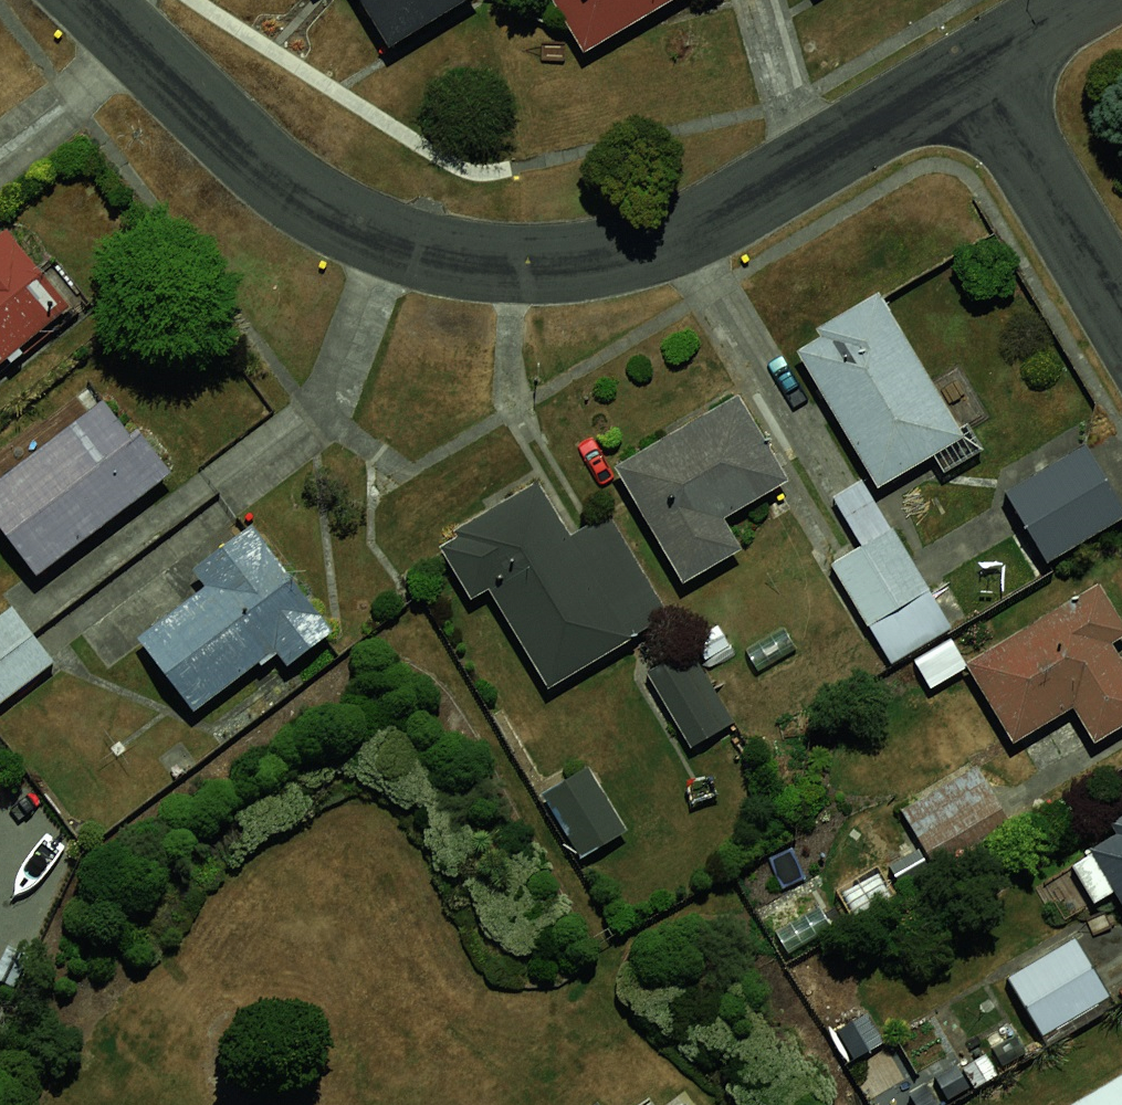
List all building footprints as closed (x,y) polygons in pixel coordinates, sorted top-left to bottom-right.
[(384,42),(460,0),(359,0),(384,42)] [(581,38),(655,0),(557,0),(581,38)] [(0,238),(0,382),(90,303),(11,230),(0,238)] [(888,289),(788,344),(881,484),(969,435),(888,289)] [(0,475),(0,524),(49,583),(192,474),(126,379),(0,475)] [(747,388),(618,443),(674,548),(796,492),(747,388)] [(1006,496),(1047,560),(1121,522),(1121,482),(1095,440),(1006,496)] [(568,463),(444,538),(536,688),(671,607),(568,463)] [(899,515),(823,552),(890,652),(960,615),(899,515)] [(263,552),(136,650),(190,721),(318,623),(263,552)] [(975,668),(1021,740),(1085,711),(1107,735),(1121,725),(1121,631),(1096,591),(975,668)] [(0,619),(0,703),(57,663),(18,606),(0,619)] [(690,646),(636,673),(681,760),(737,731),(690,646)] [(630,815),(585,750),(527,790),(572,855),(630,815)] [(1112,838),(1121,853),(1121,832),(1112,838)] [(1075,941),(1001,978),(1036,1048),(1110,1010),(1075,941)] [(1098,1104),(1121,1104),(1121,1090),(1098,1104)] [(670,1104),(695,1104),(686,1093),(670,1104)]
